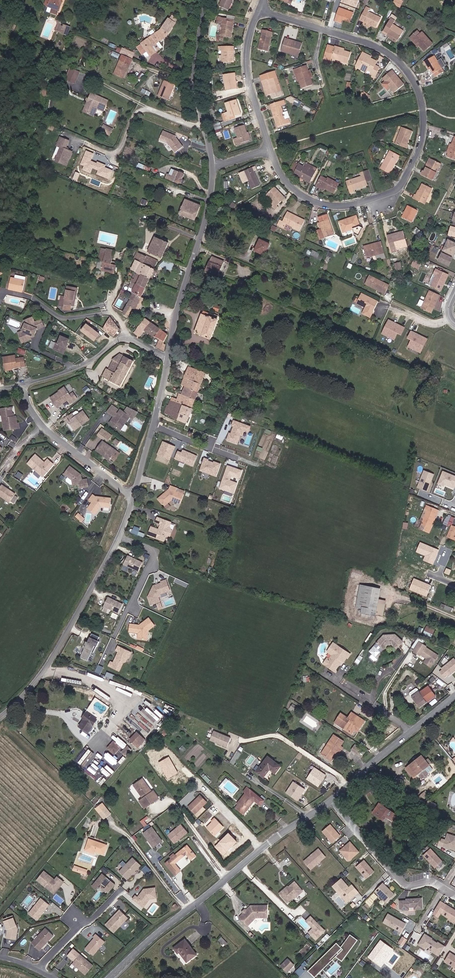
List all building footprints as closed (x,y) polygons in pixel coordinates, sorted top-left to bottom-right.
[(63,3),(64,0),(48,0),(46,5),(50,6),(61,10),(63,3)] [(228,0),(219,0),(218,7),(227,8),(228,0)] [(367,9),(368,7),(364,5),(359,17),(363,19),(362,20),(369,23),(374,26),(379,15),(367,9)] [(339,22),(340,18),(343,19),(350,21),(353,12),(339,7),(334,20),(339,22)] [(390,21),(391,18),(387,16),(382,29),(390,33),(389,37),(394,39),(396,35),(398,36),(402,27),(390,21)] [(360,23),(368,26),(369,23),(362,20),(363,19),(359,17),(358,19),(361,21),(360,23)] [(226,18),(220,18),(219,25),(221,25),(220,36),(217,35),(217,39),(223,40),(223,37),(231,38),(233,29),(230,28),(232,22),(225,21),(226,18)] [(232,22),(230,28),(233,29),(234,20),(226,18),(225,21),(232,22)] [(177,23),(171,19),(165,29),(139,48),(145,56),(149,53),(152,57),(161,51),(156,45),(170,35),(177,23)] [(69,36),(72,28),(66,26),(63,34),(69,36)] [(421,31),(418,33),(416,30),(407,37),(410,41),(412,39),(418,45),(422,50),(431,43),(421,31)] [(266,53),(270,33),(261,31),(257,51),(266,53)] [(292,42),(285,39),(281,52),(296,57),(299,47),(291,44),(292,42)] [(231,46),(221,46),(221,62),(233,63),(234,53),(230,53),(231,50),(231,46)] [(338,47),(327,46),(324,56),(330,58),(346,62),(349,53),(342,51),(337,50),(338,47)] [(120,52),(133,57),(135,52),(122,47),(120,52)] [(358,60),(362,63),(361,66),(371,71),(369,76),(374,78),(379,69),(374,66),(377,61),(370,58),(361,53),(358,60)] [(134,59),(123,54),(115,74),(125,78),(131,65),(134,59)] [(435,61),(431,54),(421,60),(426,68),(428,67),(430,72),(432,71),(434,74),(441,70),(435,61)] [(311,85),(305,66),(295,70),(301,88),(311,85)] [(393,75),(395,74),(392,70),(381,79),(385,83),(387,82),(390,85),(395,92),(404,85),(396,75),(394,77),(393,75)] [(283,91),(276,71),(260,76),(266,97),(283,91)] [(78,76),(71,73),(67,83),(75,86),(78,76)] [(238,73),(222,75),(224,91),(235,90),(234,80),(239,79),(238,73)] [(175,84),(165,80),(159,94),(167,98),(171,90),(172,91),(175,84)] [(90,115),(93,106),(102,109),(105,100),(88,94),(81,112),(90,115)] [(235,99),(225,103),(228,112),(224,113),(227,121),(231,120),(230,117),(236,116),(236,113),(240,112),(235,99)] [(102,109),(93,106),(90,115),(92,116),(95,108),(101,111),(102,109)] [(284,120),(279,106),(270,109),(277,128),(290,124),(288,119),(284,120)] [(217,135),(222,134),(220,128),(223,127),(221,122),(215,124),(217,135)] [(112,134),(113,128),(103,125),(101,130),(112,134)] [(237,137),(233,139),(235,146),(249,140),(244,125),(234,128),(237,137)] [(405,142),(410,129),(400,125),(393,142),(405,146),(406,142),(405,142)] [(186,146),(178,135),(167,130),(163,139),(172,143),(179,152),(186,146)] [(452,135),(450,143),(447,152),(446,155),(454,158),(454,136),(452,135)] [(57,154),(61,156),(59,162),(70,166),(75,152),(69,150),(72,141),(64,138),(60,146),(61,147),(57,154)] [(80,164),(84,166),(82,170),(90,173),(92,169),(97,171),(96,174),(109,180),(113,170),(105,167),(106,165),(97,161),(96,163),(91,161),(94,154),(86,150),(80,164)] [(390,173),(399,155),(390,151),(381,169),(390,173)] [(428,157),(421,170),(423,171),(430,158),(428,157)] [(439,162),(430,158),(423,171),(421,170),(419,175),(430,180),(439,162)] [(301,166),(298,165),(293,174),(309,182),(316,167),(304,161),(301,166)] [(140,162),(138,166),(149,170),(151,166),(140,162)] [(290,172),(293,174),(298,165),(294,163),(290,172)] [(252,167),(244,170),(251,189),(259,186),(252,167)] [(182,178),(184,173),(180,171),(180,170),(175,168),(173,174),(167,172),(166,176),(178,181),(178,180),(184,181),(185,179),(182,178)] [(363,175),(361,176),(343,181),(347,193),(352,192),(351,189),(366,185),(366,181),(372,179),(369,169),(362,171),(363,175)] [(338,182),(328,177),(327,179),(321,176),(316,186),(322,189),(322,188),(323,186),(334,190),(338,182)] [(433,189),(423,184),(417,196),(415,194),(413,199),(423,203),(425,200),(427,201),(433,189)] [(283,202),(281,201),(284,197),(275,188),(267,195),(274,202),(270,205),(277,211),(280,208),(278,207),(283,202)] [(181,212),(196,218),(201,203),(186,197),(181,212)] [(413,223),(418,211),(408,206),(403,218),(413,223)] [(284,229),(286,224),(300,231),(305,221),(290,215),(291,214),(287,212),(283,222),(280,220),(277,226),(284,229)] [(326,214),(318,217),(320,223),(318,223),(321,231),(323,238),(333,235),(326,214)] [(356,216),(347,219),(347,221),(340,223),(344,232),(352,229),(353,233),(360,230),(356,216)] [(398,244),(406,242),(404,233),(389,235),(391,248),(395,247),(395,245),(398,244)] [(170,241),(156,235),(150,250),(164,256),(170,241)] [(363,246),(367,262),(373,261),(372,255),(377,254),(384,252),(382,241),(363,246)] [(260,242),(254,255),(265,260),(271,247),(260,242)] [(453,260),(448,257),(451,251),(454,253),(454,244),(450,242),(441,262),(451,267),(453,260)] [(100,261),(104,262),(107,247),(105,247),(99,245),(97,258),(100,259),(100,261)] [(114,249),(107,247),(104,262),(117,264),(118,260),(112,259),(114,249)] [(316,253),(306,248),(304,252),(314,257),(316,253)] [(137,258),(139,259),(156,267),(160,259),(140,251),(137,258)] [(213,256),(207,269),(219,274),(225,261),(213,256)] [(97,258),(95,266),(102,268),(115,272),(115,269),(117,269),(117,264),(104,262),(100,261),(100,259),(97,258)] [(156,267),(139,259),(134,268),(140,271),(151,276),(156,267)] [(450,275),(436,269),(433,274),(437,276),(431,287),(442,292),(450,275)] [(140,271),(137,278),(138,278),(136,282),(137,282),(146,286),(151,276),(140,271)] [(14,291),(14,288),(23,289),(25,279),(11,276),(8,289),(14,291)] [(392,286),(372,276),(368,285),(387,295),(392,286)] [(134,291),(142,295),(146,286),(137,282),(134,291)] [(73,306),(76,288),(67,287),(65,297),(60,296),(58,306),(63,308),(64,304),(73,306)] [(126,306),(132,309),(134,306),(139,309),(145,296),(142,295),(134,291),(126,306)] [(434,316),(443,298),(433,293),(424,311),(434,316)] [(373,318),(381,303),(376,300),(364,294),(359,304),(368,308),(365,314),(373,318)] [(129,315),(132,309),(126,306),(124,310),(123,312),(129,315)] [(196,332),(211,338),(219,319),(204,313),(196,332)] [(116,333),(120,327),(111,316),(105,326),(116,333)] [(151,320),(146,316),(135,331),(141,335),(145,329),(151,320)] [(32,322),(30,317),(25,319),(27,322),(24,322),(20,332),(16,334),(19,342),(29,339),(28,336),(33,336),(36,328),(41,326),(38,319),(32,322)] [(145,329),(156,336),(162,328),(151,320),(145,329)] [(400,326),(388,321),(382,333),(394,339),(398,332),(401,334),(404,327),(401,325),(400,326)] [(100,334),(86,324),(81,331),(95,341),(100,334)] [(156,336),(159,339),(163,341),(164,341),(168,333),(162,328),(156,336)] [(415,332),(411,330),(408,337),(412,339),(408,345),(420,351),(426,339),(414,333),(415,332)] [(69,340),(62,337),(59,344),(56,343),(54,349),(61,353),(63,347),(65,348),(69,340)] [(121,385),(135,359),(123,352),(112,359),(121,363),(116,371),(108,367),(103,376),(121,385)] [(16,358),(16,354),(3,356),(4,371),(12,370),(11,367),(25,366),(24,358),(16,358)] [(189,386),(199,391),(204,378),(193,373),(195,367),(190,365),(182,383),(189,386)] [(206,372),(195,367),(193,373),(204,378),(206,372)] [(145,386),(149,388),(154,379),(150,377),(145,386)] [(178,391),(186,395),(189,386),(182,383),(178,391)] [(186,395),(196,399),(199,391),(189,386),(186,395)] [(58,407),(69,400),(70,401),(78,396),(75,392),(72,394),(67,387),(52,397),(58,407)] [(178,391),(176,390),(173,399),(178,401),(178,402),(193,407),(196,399),(186,395),(178,391)] [(165,412),(188,421),(193,407),(178,402),(178,401),(173,399),(171,399),(165,412)] [(117,408),(111,404),(107,409),(112,413),(113,412),(115,411),(117,408)] [(3,429),(18,427),(17,422),(15,422),(14,416),(12,416),(9,417),(9,412),(8,405),(0,407),(0,419),(3,429)] [(123,422),(129,415),(132,417),(136,410),(127,405),(123,411),(119,408),(116,412),(114,415),(113,415),(108,421),(119,429),(119,428),(123,422)] [(70,412),(63,418),(66,421),(67,420),(72,427),(79,421),(81,423),(88,418),(81,410),(73,415),(70,412)] [(251,426),(233,420),(231,426),(233,426),(230,433),(229,432),(226,440),(238,445),(241,436),(242,437),(244,431),(248,433),(251,426)] [(111,436),(100,429),(97,433),(108,440),(111,436)] [(108,459),(114,449),(102,440),(95,450),(108,459)] [(174,446),(162,441),(156,455),(168,460),(174,446)] [(178,449),(174,459),(192,466),(197,456),(178,449)] [(44,461),(35,453),(27,462),(42,476),(53,464),(47,458),(44,461)] [(204,458),(199,471),(215,476),(219,464),(204,458)] [(242,470),(227,465),(219,489),(234,494),(238,483),(230,480),(231,476),(239,479),(242,470)] [(79,476),(69,467),(64,474),(71,481),(71,485),(71,486),(77,486),(77,489),(85,488),(85,481),(80,482),(79,476)] [(426,491),(433,474),(424,470),(417,487),(426,491)] [(438,483),(443,485),(444,484),(453,488),(454,485),(454,477),(443,471),(438,483)] [(15,492),(1,483),(0,485),(0,494),(9,501),(15,492)] [(170,488),(159,497),(163,503),(170,498),(172,499),(182,502),(185,493),(177,490),(178,486),(172,484),(170,488)] [(95,514),(101,504),(102,502),(111,502),(111,495),(95,495),(92,493),(88,498),(91,501),(86,507),(95,514)] [(438,510),(426,505),(420,521),(422,522),(419,529),(425,531),(426,528),(429,529),(436,514),(438,510)] [(155,527),(152,529),(146,527),(143,534),(161,541),(162,538),(167,535),(169,529),(167,526),(169,521),(155,516),(153,522),(154,522),(155,527)] [(451,526),(446,537),(454,540),(454,528),(451,526)] [(439,550),(420,542),(415,553),(425,557),(423,560),(433,564),(439,550)] [(138,570),(143,561),(128,554),(123,563),(138,570)] [(161,592),(170,588),(167,578),(162,580),(162,581),(154,584),(154,586),(153,588),(152,588),(149,595),(151,603),(160,600),(159,596),(161,592)] [(431,585),(414,578),(409,590),(426,597),(431,585)] [(359,611),(363,612),(367,589),(363,588),(359,611)] [(384,592),(367,589),(363,612),(362,616),(379,619),(384,592)] [(123,602),(108,596),(104,605),(119,611),(123,602)] [(149,628),(155,623),(149,616),(144,620),(144,622),(142,623),(142,622),(140,623),(131,622),(130,630),(139,631),(138,637),(148,638),(149,628)] [(423,634),(431,638),(436,629),(427,625),(423,634)] [(88,658),(93,650),(96,644),(98,645),(100,639),(99,639),(100,635),(93,632),(89,640),(87,639),(86,642),(87,643),(85,646),(86,647),(82,655),(88,658)] [(391,639),(381,642),(375,650),(382,654),(387,648),(390,648),(397,651),(401,643),(391,639)] [(335,670),(341,663),(340,661),(341,659),(344,661),(351,654),(334,642),(329,651),(333,654),(330,659),(330,660),(327,665),(335,670)] [(120,669),(124,661),(126,660),(128,656),(127,654),(129,649),(119,644),(117,649),(119,650),(117,655),(118,655),(117,657),(116,657),(114,661),(112,660),(110,664),(120,669)] [(436,658),(423,650),(417,645),(412,653),(413,654),(414,653),(419,656),(432,663),(436,658)] [(453,658),(441,668),(442,669),(440,672),(444,677),(447,675),(448,676),(454,671),(454,661),(453,658)] [(416,689),(419,687),(417,684),(415,684),(410,688),(411,692),(416,689)] [(436,695),(430,687),(422,692),(428,700),(436,695)] [(420,688),(417,690),(416,689),(411,692),(415,697),(420,706),(428,700),(422,692),(420,688)] [(86,729),(96,717),(87,709),(78,723),(86,729)] [(352,734),(355,730),(356,728),(359,730),(365,721),(352,713),(348,719),(350,719),(344,728),(352,734)] [(171,739),(174,735),(170,731),(166,735),(171,739)] [(230,737),(213,731),(210,740),(226,747),(230,737)] [(126,740),(130,745),(139,738),(134,733),(126,740)] [(335,734),(328,746),(330,747),(325,754),(333,760),(338,753),(336,752),(338,750),(341,752),(344,747),(341,745),(344,740),(335,734)] [(141,741),(139,738),(130,745),(133,748),(141,741)] [(117,747),(110,740),(103,746),(109,753),(117,747)] [(275,772),(280,765),(267,755),(256,771),(263,776),(270,768),(275,772)] [(414,764),(412,762),(405,768),(414,779),(419,776),(422,780),(433,771),(429,766),(432,764),(429,760),(426,762),(421,755),(417,759),(418,761),(414,764)] [(178,773),(169,757),(158,763),(167,779),(178,773)] [(326,775),(314,767),(307,779),(318,786),(326,775)] [(153,792),(143,778),(134,785),(144,798),(140,801),(145,809),(160,799),(154,791),(153,792)] [(400,787),(403,782),(397,779),(395,783),(400,787)] [(305,789),(293,781),(286,792),(297,800),(305,789)] [(248,784),(244,790),(246,791),(248,792),(238,804),(235,808),(243,814),(256,799),(261,803),(265,798),(248,784)] [(246,791),(236,802),(238,804),(248,792),(246,791)] [(429,796),(426,792),(419,799),(422,802),(429,796)] [(205,803),(200,799),(193,807),(198,811),(205,803)] [(375,813),(384,819),(386,816),(395,822),(400,815),(381,803),(375,813)] [(107,809),(104,804),(98,809),(101,813),(107,809)] [(144,826),(151,820),(148,815),(141,821),(144,826)] [(224,826),(217,819),(208,828),(215,835),(224,826)] [(341,836),(331,824),(321,832),(331,844),(341,836)] [(188,832),(181,825),(168,836),(174,844),(188,832)] [(162,841),(152,827),(143,833),(153,847),(162,841)] [(237,842),(228,833),(215,846),(223,855),(237,842)] [(448,833),(444,846),(454,850),(454,836),(448,833)] [(106,854),(110,845),(91,838),(87,849),(97,853),(98,851),(106,854)] [(360,852),(350,841),(339,851),(349,862),(360,852)] [(196,859),(188,848),(170,861),(174,866),(187,856),(192,862),(196,859)] [(310,869),(326,856),(318,848),(303,861),(310,869)] [(442,861),(431,848),(423,855),(435,868),(442,861)] [(127,881),(141,867),(133,860),(119,873),(127,881)] [(374,872),(364,860),(356,867),(367,878),(374,872)] [(61,885),(64,882),(58,877),(55,880),(45,871),(37,880),(45,886),(46,885),(52,890),(56,889),(60,884),(61,885)] [(115,885),(103,875),(92,887),(96,890),(101,884),(106,888),(104,890),(108,893),(115,885)] [(359,892),(352,885),(349,887),(341,879),(333,886),(340,895),(341,894),(345,898),(349,899),(354,894),(355,895),(359,892)] [(303,887),(296,880),(282,894),(289,901),(303,887)] [(395,894),(383,883),(375,891),(387,902),(395,894)] [(149,900),(156,900),(155,889),(144,891),(143,892),(143,893),(141,896),(140,896),(138,899),(135,897),(133,900),(143,908),(149,900)] [(347,902),(355,895),(354,894),(349,899),(345,898),(341,894),(340,895),(347,902)] [(340,897),(336,900),(343,907),(347,903),(340,897)] [(37,920),(49,905),(41,898),(29,913),(37,920)] [(422,910),(422,900),(409,900),(409,901),(400,901),(400,909),(403,910),(409,910),(409,908),(415,908),(415,910),(422,910)] [(447,905),(440,901),(432,914),(439,918),(441,914),(454,922),(454,910),(447,905)] [(243,912),(238,917),(246,925),(250,921),(250,919),(252,916),(254,917),(266,915),(265,904),(250,905),(245,910),(243,912)] [(113,934),(128,919),(120,911),(105,926),(113,934)] [(406,924),(388,914),(384,922),(401,932),(406,924)] [(16,939),(18,929),(13,916),(4,919),(8,930),(7,938),(16,939)] [(315,941),(324,932),(310,918),(306,922),(313,929),(316,933),(312,937),(315,941)] [(39,950),(53,935),(46,928),(31,942),(39,950)] [(316,933),(313,929),(308,933),(312,937),(316,933)] [(92,956),(104,942),(95,934),(92,937),(94,938),(84,949),(92,956)] [(337,942),(308,971),(315,977),(340,952),(346,956),(358,939),(350,934),(341,947),(337,942)] [(445,947),(439,942),(438,943),(432,939),(425,934),(419,945),(426,949),(427,947),(434,950),(433,952),(439,956),(445,947)] [(404,946),(408,939),(403,936),(399,943),(404,946)] [(198,955),(187,940),(176,949),(179,953),(181,952),(188,962),(198,955)] [(393,949),(380,940),(368,957),(381,967),(393,949)] [(451,953),(445,961),(454,968),(454,955),(451,953)] [(92,966),(79,955),(73,963),(85,974),(92,966)] [(294,965),(288,959),(281,966),(287,972),(294,965)]
